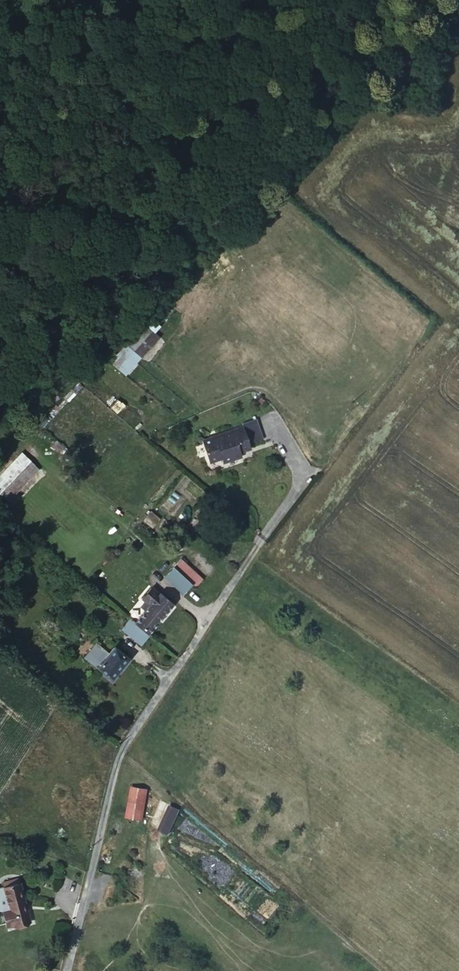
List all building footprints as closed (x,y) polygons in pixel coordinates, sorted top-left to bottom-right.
[(110,361),(125,375),(160,337),(155,332),(160,327),(151,318),(110,361)] [(243,427),(201,441),(209,463),(221,459),(222,463),(241,457),(240,452),(251,449),(243,427)] [(31,462),(22,453),(0,475),(0,493),(31,462)] [(80,459),(76,465),(82,470),(87,464),(80,459)] [(0,493),(0,494),(6,500),(37,467),(31,462),(0,493)] [(180,559),(165,576),(183,594),(191,585),(194,588),(202,580),(180,559)] [(145,602),(149,605),(145,611),(134,623),(149,634),(174,605),(160,593),(159,594),(151,587),(142,599),(145,602)] [(140,607),(145,611),(149,605),(145,602),(140,607)] [(130,619),(123,628),(127,631),(134,623),(130,619)] [(149,634),(134,623),(127,631),(123,628),(121,630),(140,645),(149,634)] [(94,646),(84,658),(111,680),(128,659),(114,647),(107,655),(105,653),(105,654),(94,646)] [(147,789),(132,787),(127,817),(142,820),(147,789)] [(168,834),(180,809),(172,806),(161,831),(168,834)] [(18,878),(2,883),(4,887),(19,883),(18,878)] [(4,887),(0,888),(0,902),(7,927),(30,921),(27,909),(25,910),(24,905),(26,905),(20,883),(19,883),(4,887)]
